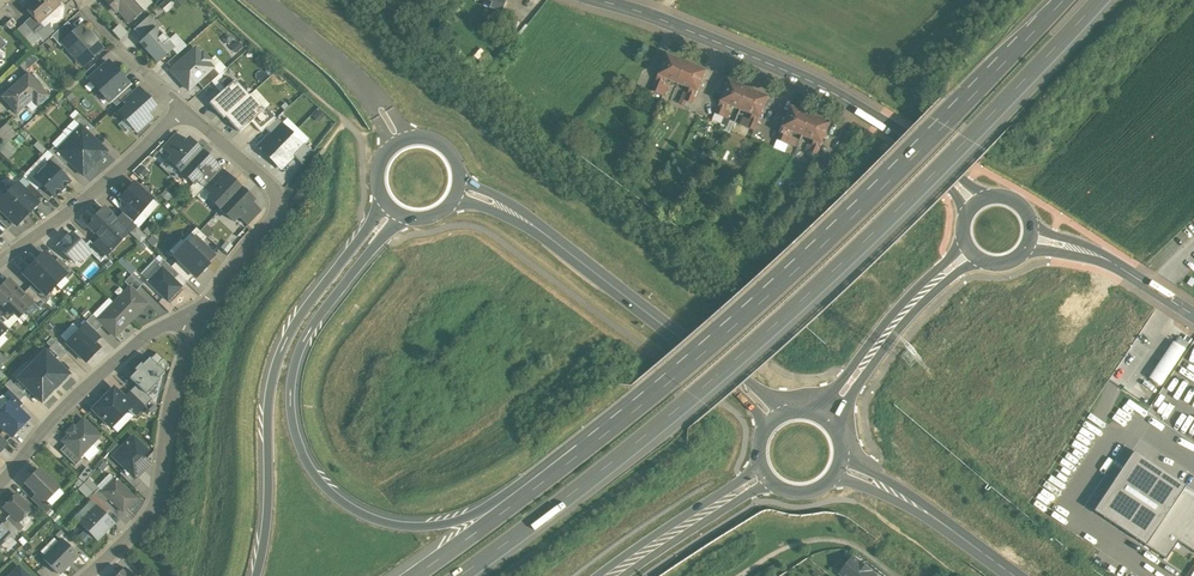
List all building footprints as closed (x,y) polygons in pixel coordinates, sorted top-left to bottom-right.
[(25,8),(33,16),(37,21),(38,20),(44,14),(46,16),(58,5),(59,4),(55,0),(34,0),(25,8)] [(115,13),(118,10),(130,23),(143,11),(133,0),(103,0),(115,13)] [(143,11),(151,4),(147,0),(133,0),(143,11)] [(493,2),(491,8),(502,13),(507,0),(487,0),(493,2)] [(58,5),(46,16),(44,14),(38,20),(44,27),(53,19),(57,18),(59,17),(61,8),(58,5)] [(518,22),(501,14),(495,27),(513,34),(518,22)] [(134,30),(143,41),(155,30),(160,25),(150,15),(134,30)] [(37,21),(33,16),(24,24),(34,35),(44,27),(38,20),(37,21)] [(12,19),(6,25),(10,29),(16,23),(12,19)] [(67,22),(51,37),(60,47),(65,43),(64,42),(76,31),(67,22)] [(86,35),(80,28),(76,31),(64,42),(65,43),(84,64),(99,50),(93,43),(95,41),(88,33),(86,35)] [(173,49),(155,30),(143,41),(140,43),(158,62),(173,49)] [(195,49),(171,71),(188,90),(196,83),(212,68),(208,63),(210,61),(203,53),(201,55),(195,49)] [(32,54),(19,65),(25,71),(38,60),(32,54)] [(687,63),(667,55),(658,75),(662,77),(678,83),(687,63)] [(97,89),(116,71),(108,62),(99,70),(88,80),(97,89)] [(706,71),(687,63),(678,83),(693,90),(697,92),(698,92),(706,71)] [(88,80),(99,70),(94,65),(84,75),(88,80)] [(196,83),(202,89),(211,82),(219,75),(212,68),(196,83)] [(116,71),(97,89),(110,103),(111,101),(127,87),(129,86),(116,71)] [(233,82),(223,71),(219,75),(211,82),(221,93),(233,82)] [(28,74),(2,97),(17,113),(33,98),(39,105),(48,96),(28,74)] [(668,85),(660,82),(662,77),(658,75),(652,91),(664,96),(668,85)] [(729,80),(720,101),(724,103),(740,109),(749,89),(729,80)] [(221,93),(209,103),(223,119),(225,117),(248,96),(234,81),(233,82),(221,93)] [(127,87),(111,101),(116,106),(122,101),(131,92),(127,87)] [(131,92),(122,101),(126,106),(128,108),(143,94),(137,87),(131,92)] [(768,97),(749,89),(740,109),(756,116),(759,118),(760,118),(768,97)] [(692,95),(684,92),(679,103),(684,106),(686,101),(692,104),(697,92),(693,90),(692,93),(692,95)] [(143,94),(128,108),(126,106),(119,113),(133,128),(144,117),(148,113),(148,112),(155,106),(143,94)] [(225,117),(238,132),(250,122),(264,110),(250,95),(248,96),(225,117)] [(724,103),(720,101),(713,119),(721,123),(723,117),(728,118),(731,111),(722,108),(723,105),(724,103)] [(811,115),(791,106),(782,127),(786,129),(802,135),(811,115)] [(264,110),(250,122),(260,133),(265,129),(276,119),(266,108),(264,110)] [(81,127),(89,135),(94,129),(78,114),(73,119),(81,127)] [(830,123),(811,115),(802,135),(817,142),(821,144),(830,123)] [(754,121),(744,117),(741,124),(754,130),(759,118),(756,116),(754,121)] [(144,117),(133,128),(138,133),(149,123),(144,117)] [(265,129),(271,135),(280,125),(282,123),(277,118),(276,119),(265,129)] [(0,130),(0,138),(5,144),(16,135),(6,124),(0,130)] [(269,159),(291,135),(280,125),(271,135),(258,148),(269,159)] [(81,127),(69,139),(95,164),(107,152),(89,135),(81,127)] [(793,137),(784,134),(785,131),(786,129),(782,127),(777,139),(789,145),(793,137)] [(185,144),(174,134),(162,147),(172,157),(185,144)] [(303,146),(291,135),(269,159),(281,170),(293,157),(303,146)] [(83,176),(95,164),(69,139),(58,151),(83,176)] [(172,157),(169,161),(181,172),(201,151),(189,140),(185,144),(172,157)] [(0,150),(8,158),(17,149),(9,142),(0,150)] [(816,147),(808,144),(805,151),(816,156),(821,144),(817,142),(816,144),(817,145),(816,147)] [(303,146),(293,157),(302,165),(313,153),(304,145),(303,146)] [(52,156),(64,167),(69,162),(54,147),(49,152),(52,156)] [(201,151),(181,172),(193,184),(197,180),(213,164),(213,163),(201,151)] [(49,163),(60,174),(65,168),(64,167),(52,156),(47,161),(49,163)] [(49,163),(34,178),(42,185),(53,196),(54,197),(69,182),(60,174),(49,163)] [(213,164),(197,180),(204,187),(220,171),(213,164)] [(220,171),(204,187),(211,194),(227,178),(220,171)] [(240,188),(228,177),(227,178),(211,194),(208,198),(220,209),(240,188)] [(152,200),(133,183),(120,199),(127,205),(138,215),(152,200)] [(24,190),(17,184),(16,184),(12,184),(6,190),(7,194),(6,195),(27,215),(38,203),(24,190)] [(37,191),(30,184),(24,190),(38,203),(43,198),(37,191)] [(53,196),(42,185),(37,191),(43,198),(47,201),(53,196)] [(240,188),(220,209),(232,221),(237,216),(250,203),(252,200),(240,188)] [(6,195),(1,195),(0,196),(0,210),(1,212),(13,223),(16,226),(27,215),(6,195)] [(260,212),(250,203),(237,216),(248,226),(260,212)] [(131,223),(138,215),(127,205),(121,212),(122,213),(131,223)] [(115,220),(103,208),(92,220),(93,221),(88,226),(99,238),(108,246),(109,245),(113,249),(128,234),(124,230),(125,229),(115,220)] [(1,212),(0,213),(0,222),(7,229),(13,223),(1,212)] [(131,223),(122,213),(115,220),(125,229),(124,230),(128,234),(136,226),(131,223)] [(776,220),(768,215),(763,223),(771,228),(776,220)] [(195,238),(201,244),(207,239),(196,228),(191,234),(195,238)] [(84,247),(71,234),(58,248),(74,263),(76,261),(78,262),(83,258),(81,256),(87,250),(84,247)] [(108,246),(99,238),(93,244),(106,257),(113,249),(109,245),(108,246)] [(195,238),(187,246),(206,264),(214,256),(201,244),(195,238)] [(90,242),(84,247),(87,250),(100,263),(106,257),(93,244),(90,242)] [(187,246),(186,245),(174,257),(178,261),(193,276),(196,278),(208,266),(206,264),(187,246)] [(53,263),(43,253),(33,264),(55,285),(64,276),(65,275),(53,263)] [(74,273),(58,258),(53,263),(65,275),(64,276),(67,280),(74,273)] [(158,265),(174,280),(178,275),(163,260),(158,265)] [(193,276),(178,261),(171,268),(186,283),(193,276)] [(158,265),(155,262),(141,276),(167,301),(180,288),(181,287),(174,280),(158,265)] [(55,285),(33,264),(23,274),(33,284),(45,295),(47,294),(55,285)] [(141,285),(131,275),(124,282),(130,287),(134,292),(141,285)] [(23,294),(9,280),(0,288),(24,312),(32,303),(23,294)] [(45,295),(33,284),(28,289),(43,304),(50,297),(47,294),(45,295)] [(130,287),(113,304),(131,320),(147,304),(134,292),(130,287)] [(0,288),(0,311),(7,319),(2,324),(7,329),(24,312),(0,288)] [(28,289),(23,294),(32,303),(38,309),(43,304),(28,289)] [(113,304),(98,320),(102,325),(115,337),(131,320),(113,304)] [(98,320),(93,315),(86,322),(96,332),(102,325),(98,320)] [(80,330),(95,344),(102,337),(96,332),(86,322),(79,329),(80,330)] [(80,330),(67,344),(86,362),(99,348),(95,344),(80,330)] [(1150,378),(1161,385),(1188,344),(1178,337),(1150,378)] [(46,353),(57,364),(67,353),(51,338),(46,344),(50,348),(46,353)] [(45,352),(31,366),(55,389),(69,376),(57,364),(46,353),(45,352)] [(129,378),(136,385),(146,395),(160,381),(158,380),(164,373),(156,365),(162,359),(156,353),(150,359),(149,358),(142,365),(141,364),(134,371),(136,372),(129,378)] [(41,403),(55,389),(31,366),(17,380),(29,391),(41,403)] [(19,401),(29,391),(18,381),(14,385),(9,381),(4,386),(9,391),(19,401)] [(136,385),(130,391),(145,407),(151,400),(146,395),(136,385)] [(113,389),(93,409),(112,428),(128,411),(132,407),(123,398),(113,389)] [(19,401),(9,391),(3,397),(9,402),(10,401),(17,408),(22,403),(19,401)] [(145,407),(130,391),(123,398),(132,407),(128,411),(135,417),(145,407)] [(0,411),(0,425),(11,436),(28,419),(17,408),(10,401),(9,402),(0,411)] [(100,436),(83,420),(62,441),(66,444),(79,457),(81,454),(91,444),(100,436)] [(123,452),(115,460),(125,469),(135,479),(144,470),(139,466),(144,461),(145,460),(140,456),(146,450),(133,437),(121,450),(123,452)] [(79,457),(66,444),(60,450),(75,466),(82,459),(79,457)] [(91,444),(81,454),(89,461),(99,451),(91,444)] [(1095,511),(1147,546),(1186,485),(1135,451),(1095,511)] [(135,479),(125,469),(120,474),(135,489),(140,484),(135,479)] [(39,470),(25,484),(36,494),(44,502),(45,501),(58,488),(39,470)] [(135,499),(115,479),(102,492),(109,499),(123,512),(135,499)] [(1186,485),(1147,546),(1166,558),(1178,541),(1193,551),(1193,491),(1186,485)] [(102,492),(99,489),(94,494),(104,504),(109,499),(102,492)] [(31,510),(15,494),(3,507),(10,514),(19,522),(31,510)] [(44,502),(36,494),(31,499),(45,513),(51,507),(45,501),(44,502)] [(97,508),(81,525),(86,530),(94,538),(97,541),(113,524),(97,508)] [(19,522),(10,514),(5,519),(19,533),(24,527),(19,522)] [(0,524),(0,545),(4,541),(2,540),(9,533),(0,524)] [(86,530),(80,536),(88,544),(94,538),(86,530)] [(62,540),(72,550),(78,545),(67,535),(62,540)] [(72,550),(62,540),(43,560),(59,575),(78,555),(72,550)] [(844,575),(875,575),(853,559),(841,574),(844,575)] [(19,567),(10,575),(28,575),(19,567)] [(124,567),(122,570),(121,570),(117,575),(118,575),(133,575),(124,567)]
